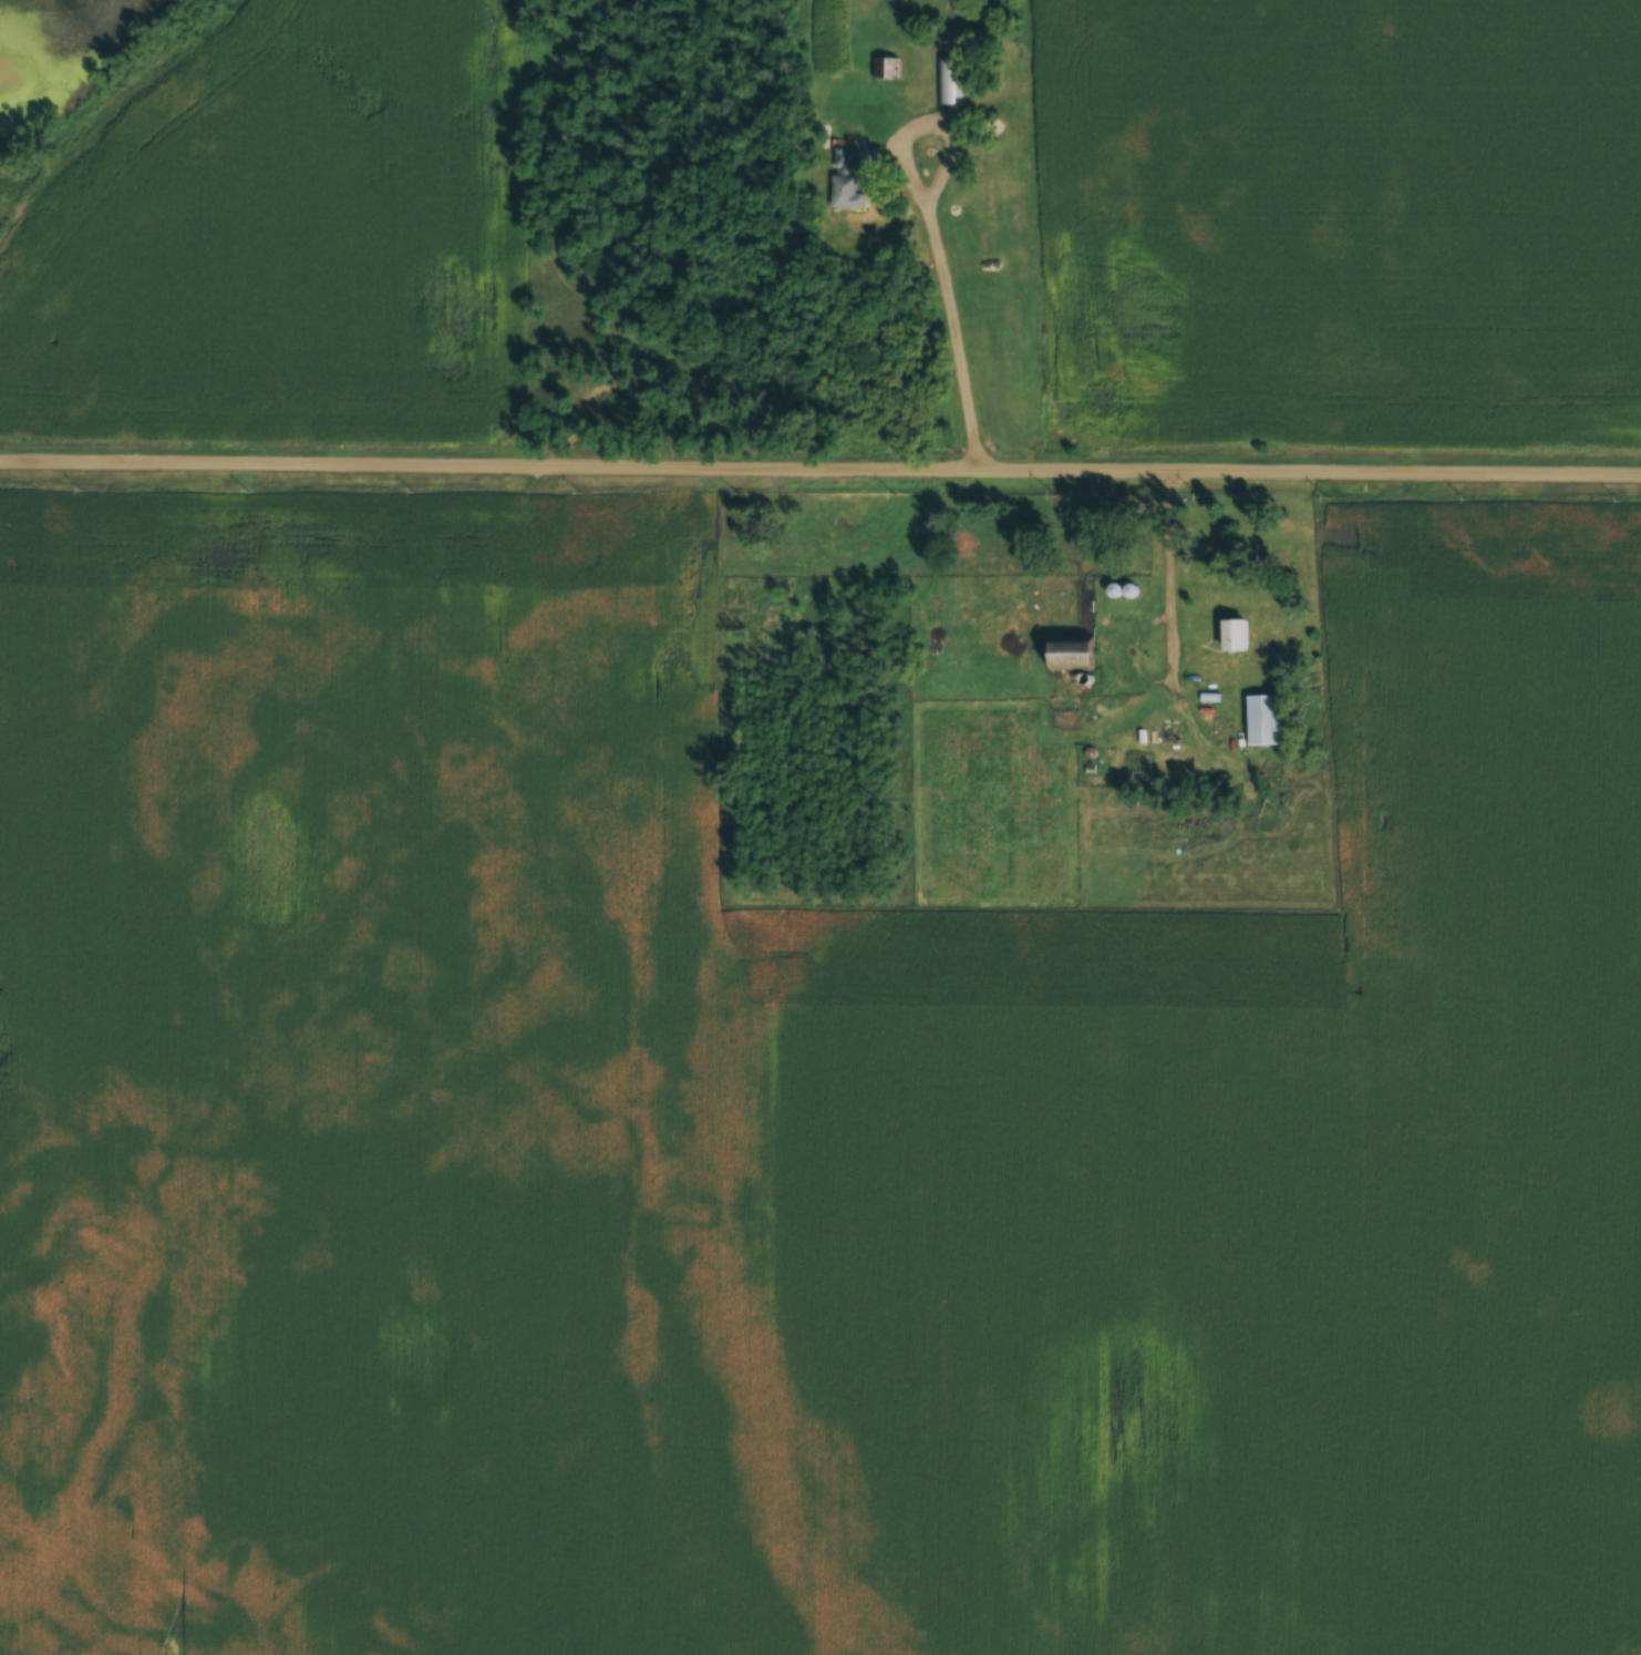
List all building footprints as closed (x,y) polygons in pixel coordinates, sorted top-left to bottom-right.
[(937,105),(964,105),(964,60),(937,60),(937,105)] [(1032,90),(1032,105),(1046,105),(1046,90),(1032,90)] [(868,209),(869,194),(860,194),(861,150),(836,149),(835,208),(868,209)] [(1229,652),(1255,652),(1255,620),(1229,620),(1229,652)] [(1105,643),(1054,644),(1054,670),(1105,669),(1105,643)] [(1286,696),(1250,696),(1250,745),(1286,745),(1286,696)]
